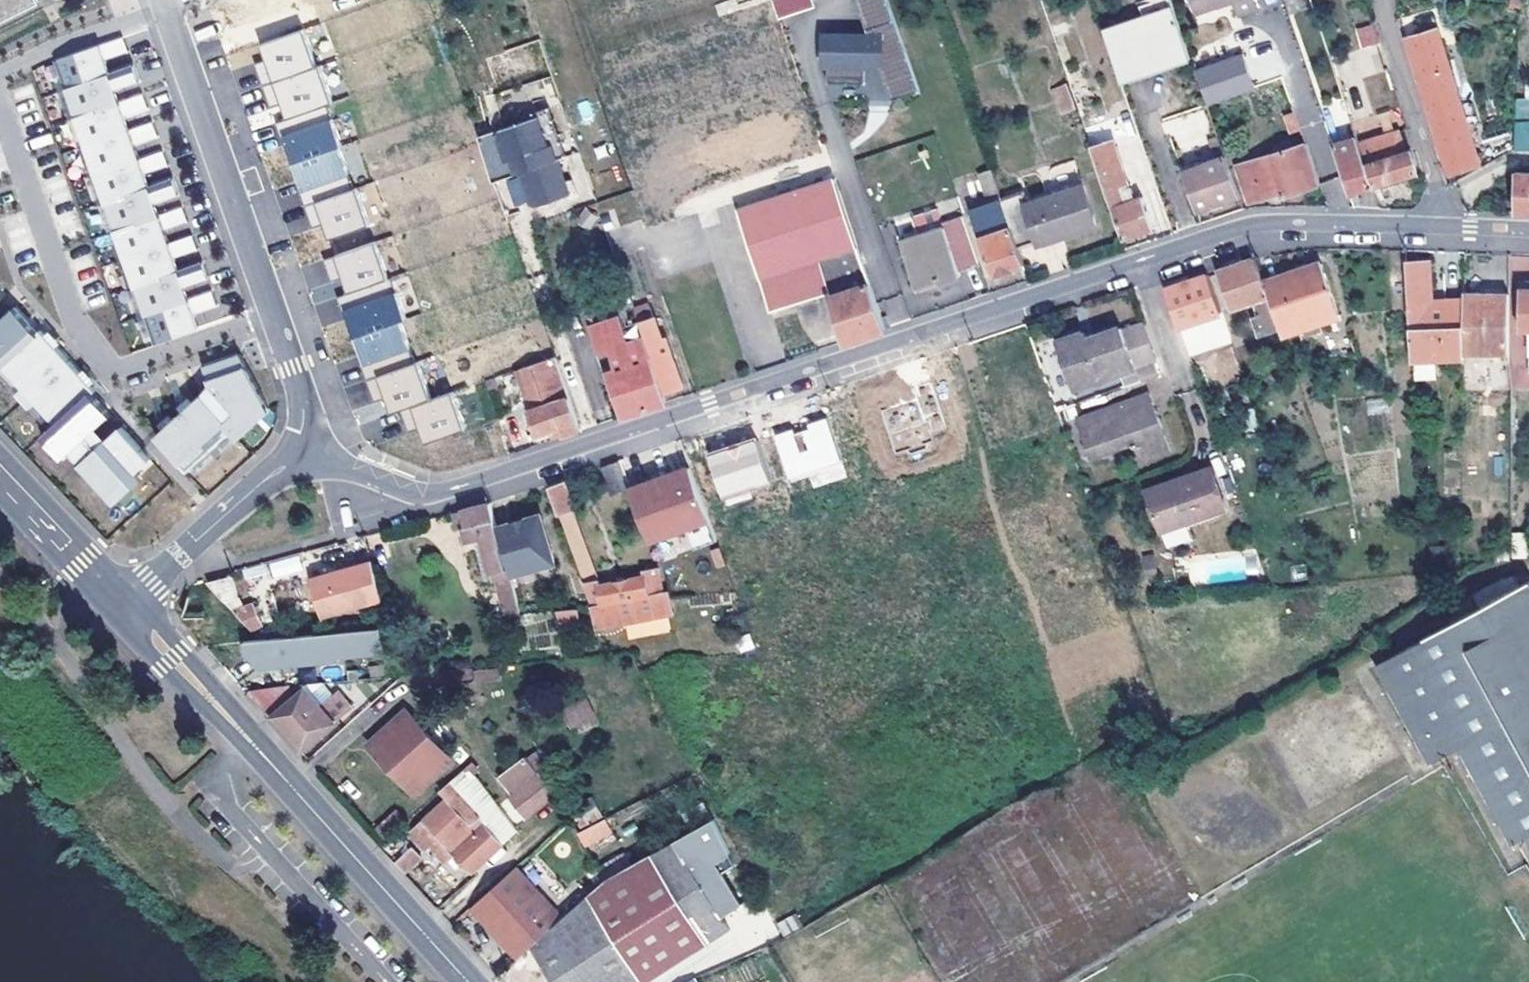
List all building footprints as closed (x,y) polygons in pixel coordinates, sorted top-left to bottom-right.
[(15,7),(16,10),(37,0),(0,0),(0,14),(15,7)] [(778,18),(815,6),(813,0),(772,0),(778,18)] [(864,23),(867,31),(845,30),(816,27),(813,62),(827,63),(826,77),(861,80),(862,66),(881,69),(891,99),(918,90),(887,0),(856,0),(864,23)] [(1196,13),(1221,6),(1219,2),(1225,0),(1191,0),(1196,13)] [(1255,0),(1234,0),(1239,15),(1258,9),(1255,0)] [(1258,9),(1282,0),(1255,0),(1258,9)] [(0,14),(0,18),(16,10),(15,7),(0,14)] [(1191,57),(1174,9),(1106,33),(1122,80),(1191,57)] [(864,23),(845,30),(867,31),(864,23)] [(1360,48),(1379,42),(1373,24),(1354,29),(1360,48)] [(1406,35),(1447,172),(1478,163),(1438,26),(1406,35)] [(263,85),(317,66),(304,28),(261,43),(266,59),(255,63),(263,85)] [(100,45),(105,59),(128,51),(123,36),(100,45)] [(56,60),(157,344),(199,328),(194,314),(188,297),(184,285),(177,266),(174,256),(168,239),(164,228),(158,212),(155,201),(148,182),(145,172),(139,157),(135,144),(129,128),(125,115),(119,98),(115,88),(108,67),(105,59),(100,45),(56,60)] [(1194,69),(1207,105),(1256,88),(1243,52),(1194,69)] [(108,67),(115,88),(145,78),(137,57),(108,67)] [(282,103),(287,118),(328,104),(333,102),(320,65),(317,66),(263,85),(271,107),(282,103)] [(861,80),(826,77),(825,93),(891,99),(881,69),(862,66),(861,80)] [(1065,85),(1052,89),(1060,112),(1073,108),(1065,85)] [(119,98),(125,115),(149,107),(143,90),(119,98)] [(1517,94),(1515,147),(1528,147),(1528,94),(1517,94)] [(287,136),(296,162),(342,145),(328,104),(287,118),(276,122),(281,138),(287,136)] [(552,142),(557,154),(563,151),(547,106),(491,126),(517,200),(529,195),(520,170),(517,171),(512,157),(507,158),(498,133),(501,126),(537,114),(548,143),(552,142)] [(1163,120),(1176,155),(1213,141),(1199,106),(1163,120)] [(1390,111),(1374,116),(1379,127),(1394,122),(1390,111)] [(501,126),(498,133),(507,158),(512,157),(517,171),(520,170),(529,195),(531,201),(537,204),(570,192),(557,154),(552,142),(548,143),(537,114),(501,126)] [(129,128),(135,144),(159,135),(153,120),(129,128)] [(1358,142),(1372,184),(1415,171),(1409,150),(1405,151),(1397,130),(1358,142)] [(1372,184),(1358,142),(1355,135),(1332,143),(1348,192),(1372,184)] [(1120,238),(1152,227),(1141,196),(1133,199),(1113,140),(1089,147),(1120,238)] [(1250,202),(1280,191),(1282,196),(1319,183),(1305,141),(1238,164),(1250,202)] [(296,162),(311,203),(354,188),(357,187),(342,145),(296,162)] [(139,157),(145,172),(169,163),(163,149),(139,157)] [(1239,194),(1225,155),(1182,170),(1196,209),(1239,194)] [(1514,169),(1512,211),(1528,212),(1528,170),(1514,169)] [(148,182),(155,201),(179,193),(172,173),(148,182)] [(867,275),(860,255),(833,177),(737,210),(770,311),(827,291),(835,313),(830,315),(833,324),(838,321),(846,341),(885,328),(867,275)] [(1000,198),(1017,246),(1035,241),(1036,243),(1093,224),(1081,184),(1025,202),(1021,191),(1000,198)] [(325,225),(330,240),(368,226),(354,188),(311,203),(305,205),(313,229),(325,225)] [(1017,246),(1000,198),(963,211),(987,275),(1023,264),(1017,246)] [(158,212),(164,228),(188,220),(183,203),(158,212)] [(938,278),(939,282),(959,275),(958,271),(979,264),(963,217),(941,224),(936,208),(912,216),(919,235),(900,241),(915,286),(938,278)] [(168,239),(174,256),(198,248),(192,230),(168,239)] [(352,290),(387,278),(374,240),(327,257),(334,279),(347,275),(352,290)] [(1278,327),(1263,282),(1255,257),(1217,270),(1230,307),(1255,299),(1259,312),(1251,315),(1258,335),(1278,327)] [(177,266),(184,285),(208,276),(202,258),(177,266)] [(1464,352),(1465,296),(1431,298),(1429,259),(1405,261),(1411,360),(1463,357),(1464,352)] [(1263,282),(1278,327),(1279,331),(1337,311),(1320,263),(1263,282)] [(1198,319),(1221,311),(1207,272),(1165,287),(1178,326),(1198,319)] [(341,312),(351,337),(399,320),(405,318),(390,277),(387,278),(352,290),(341,294),(347,310),(341,312)] [(916,289),(939,282),(938,278),(915,286),(916,289)] [(1519,286),(1520,326),(1528,325),(1528,286),(1519,286)] [(188,297),(194,314),(218,306),(213,289),(188,297)] [(1465,296),(1464,352),(1510,353),(1510,292),(1465,293),(1465,296)] [(40,329),(14,302),(0,315),(0,366),(40,329)] [(1230,337),(1221,311),(1198,319),(1208,346),(1230,337)] [(650,355),(663,392),(683,385),(666,336),(661,338),(654,317),(639,322),(640,325),(641,329),(645,338),(646,343),(650,355)] [(1121,327),(1120,323),(1084,337),(1082,329),(1055,339),(1072,387),(1122,370),(1126,382),(1146,375),(1158,371),(1153,359),(1156,358),(1142,319),(1121,327)] [(378,374),(414,361),(399,320),(351,337),(362,368),(374,364),(378,374)] [(663,392),(650,355),(633,361),(627,345),(624,336),(596,346),(598,352),(610,348),(616,367),(608,370),(623,415),(666,401),(663,392)] [(69,455),(114,411),(51,337),(13,368),(59,422),(48,432),(69,455)] [(645,339),(627,345),(633,361),(650,355),(646,343),(645,339)] [(598,352),(596,353),(602,372),(608,370),(616,367),(610,348),(598,352)] [(239,352),(203,365),(212,382),(239,412),(229,420),(201,395),(156,434),(179,464),(226,422),(236,433),(239,437),(271,408),(239,352)] [(528,411),(536,433),(558,425),(562,435),(581,429),(555,355),(519,369),(533,409),(528,411)] [(383,397),(388,413),(400,409),(430,398),(417,360),(414,361),(378,374),(365,379),(373,401),(383,397)] [(1413,365),(1415,380),(1435,378),(1433,363),(1413,365)] [(424,443),(464,429),(451,391),(430,398),(400,409),(408,430),(419,427),(424,443)] [(1088,454),(1132,439),(1138,457),(1168,447),(1149,391),(1076,416),(1088,454)] [(935,392),(879,410),(895,457),(934,444),(931,435),(947,430),(935,392)] [(775,431),(790,480),(844,463),(829,414),(805,422),(806,427),(796,430),(795,425),(775,431)] [(81,459),(116,497),(154,454),(121,419),(81,459)] [(226,422),(179,464),(187,475),(236,433),(226,422)] [(708,454),(722,497),(772,481),(758,438),(708,454)] [(628,483),(619,459),(603,464),(612,492),(629,486),(628,483)] [(628,483),(629,486),(647,535),(679,523),(707,513),(689,461),(628,483)] [(1210,465),(1147,486),(1161,527),(1226,506),(1210,465)] [(563,481),(548,487),(558,512),(572,507),(563,481)] [(500,542),(489,501),(482,502),(451,511),(456,528),(462,526),(466,541),(475,539),(484,536),(496,578),(509,574),(500,542)] [(585,544),(572,507),(558,512),(572,549),(585,544)] [(539,513),(496,526),(509,573),(553,561),(539,513)] [(707,513),(679,523),(688,549),(716,539),(707,513)] [(1186,526),(1161,536),(1166,550),(1192,539),(1186,526)] [(486,580),(494,578),(496,578),(484,536),(475,539),(486,580)] [(593,570),(585,544),(572,549),(581,575),(593,570)] [(298,556),(270,561),(273,578),(301,573),(298,556)] [(384,599),(372,559),(312,577),(324,617),(384,599)] [(643,575),(598,585),(597,580),(596,581),(585,583),(601,625),(667,612),(658,567),(642,570),(643,575)] [(596,581),(593,570),(581,575),(585,583),(596,581)] [(225,598),(238,594),(232,574),(210,580),(225,598)] [(496,578),(494,578),(504,615),(520,614),(509,574),(496,578)] [(1374,663),(1427,761),(1459,745),(1510,842),(1524,835),(1528,845),(1528,583),(1521,587),(1513,574),(1473,595),(1480,608),(1374,663)] [(225,598),(257,633),(265,625),(244,603),(241,604),(238,594),(225,598)] [(576,608),(557,610),(561,626),(577,625),(576,608)] [(380,626),(244,639),(246,660),(259,673),(335,662),(334,659),(384,651),(380,626)] [(301,750),(352,705),(335,687),(319,701),(302,682),(251,691),(278,723),(301,750)] [(567,730),(595,724),(590,699),(562,705),(567,730)] [(418,791),(454,759),(409,708),(373,740),(418,791)] [(512,802),(509,804),(526,824),(551,802),(537,786),(540,784),(524,763),(497,782),(512,802)] [(1177,777),(1173,771),(1156,780),(1160,786),(1177,777)] [(456,868),(464,861),(472,871),(503,843),(447,782),(426,801),(434,810),(414,828),(425,839),(420,845),(426,850),(434,843),(456,868)] [(407,819),(397,808),(376,827),(386,838),(407,819)] [(576,833),(585,849),(613,835),(605,819),(576,833)] [(531,945),(554,978),(556,981),(643,981),(653,975),(731,929),(724,917),(744,905),(718,864),(732,856),(715,820),(608,878),(563,918),(531,945)] [(395,860),(404,870),(418,857),(409,847),(395,860)] [(531,945),(563,918),(516,866),(475,903),(494,924),(490,927),(517,957),(531,945)]
